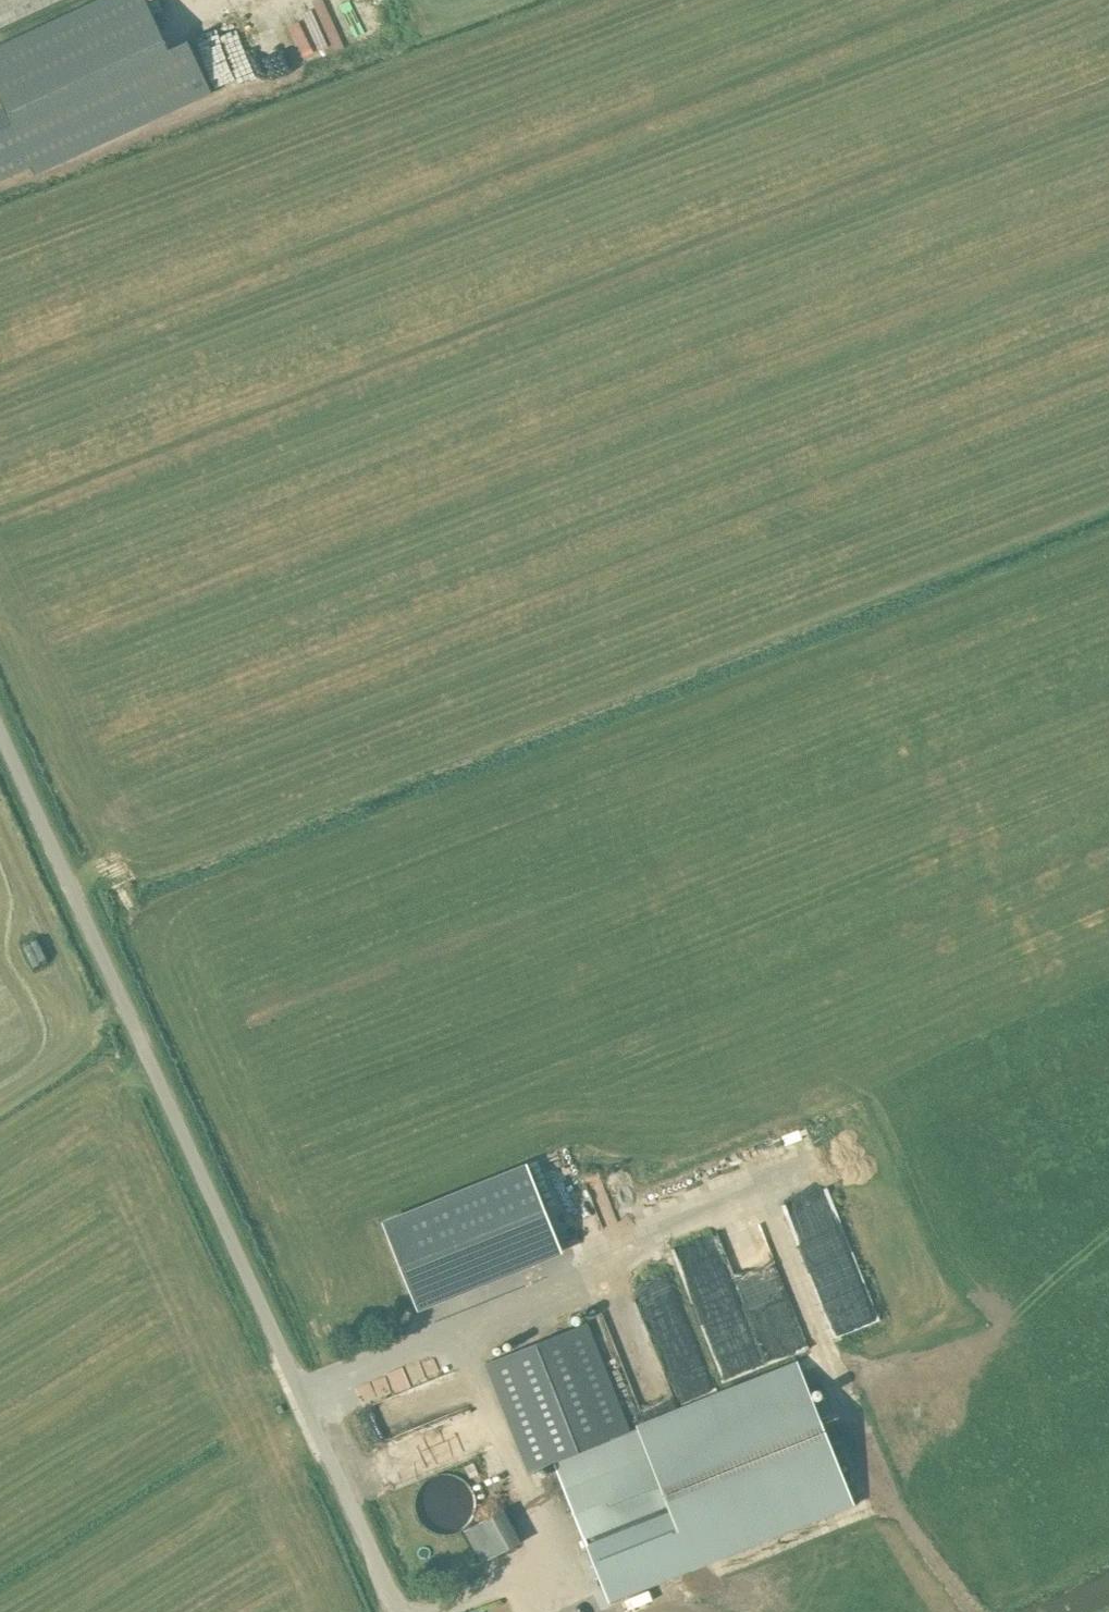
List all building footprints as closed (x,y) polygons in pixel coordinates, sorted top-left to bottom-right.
[(144,0),(99,0),(0,46),(0,99),(4,107),(0,109),(0,180),(31,166),(35,174),(212,92),(189,42),(168,51),(144,0)] [(56,0),(0,0),(0,26),(56,0)] [(526,1167),(385,1223),(418,1305),(559,1248),(526,1167)] [(714,1237),(675,1251),(707,1342),(747,1328),(714,1237)] [(642,1368),(657,1361),(631,1303),(602,1316),(625,1367),(639,1361),(642,1368)] [(588,1321),(485,1362),(529,1473),(554,1463),(586,1542),(611,1601),(854,1503),(820,1419),(833,1414),(826,1397),(814,1402),(797,1360),(635,1425),(637,1429),(632,1431),(588,1321)] [(354,1411),(370,1448),(478,1403),(463,1368),(417,1386),(409,1368),(365,1386),(373,1403),(354,1411)] [(417,1498),(417,1503),(418,1509),(420,1514),(423,1518),(426,1522),(431,1526),(436,1528),(441,1530),(446,1530),(452,1530),(457,1528),(462,1526),(467,1522),(470,1518),(473,1514),(475,1509),(476,1503),(476,1498),(475,1492),(473,1487),(470,1483),(467,1478),(462,1475),(457,1473),(452,1471),(446,1471),(441,1471),(436,1473),(431,1475),(426,1478),(423,1483),(420,1487),(418,1492),(417,1498)]
